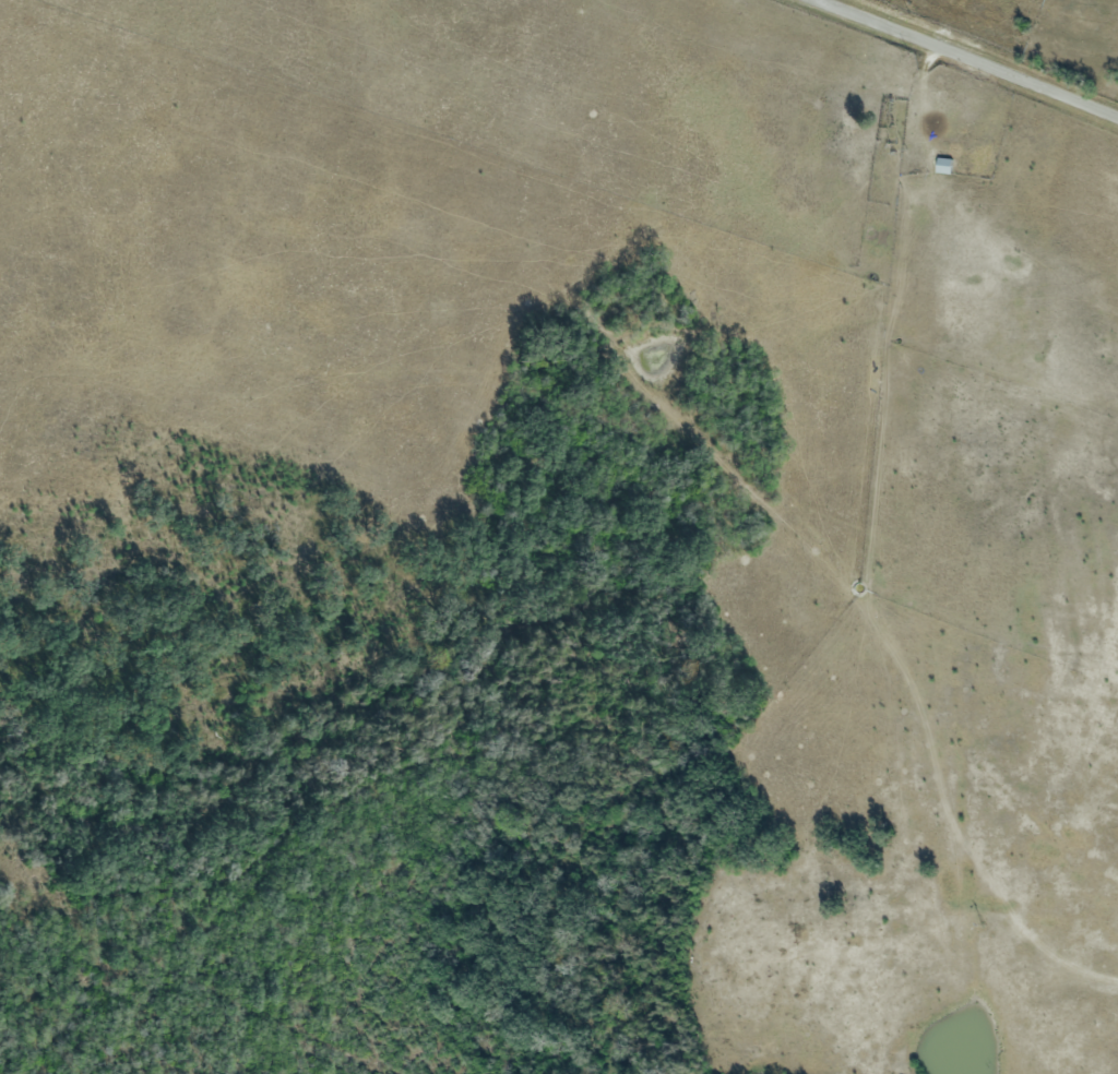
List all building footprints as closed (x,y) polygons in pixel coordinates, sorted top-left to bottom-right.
[(948,174),(951,160),(938,157),(935,172),(948,174)]
